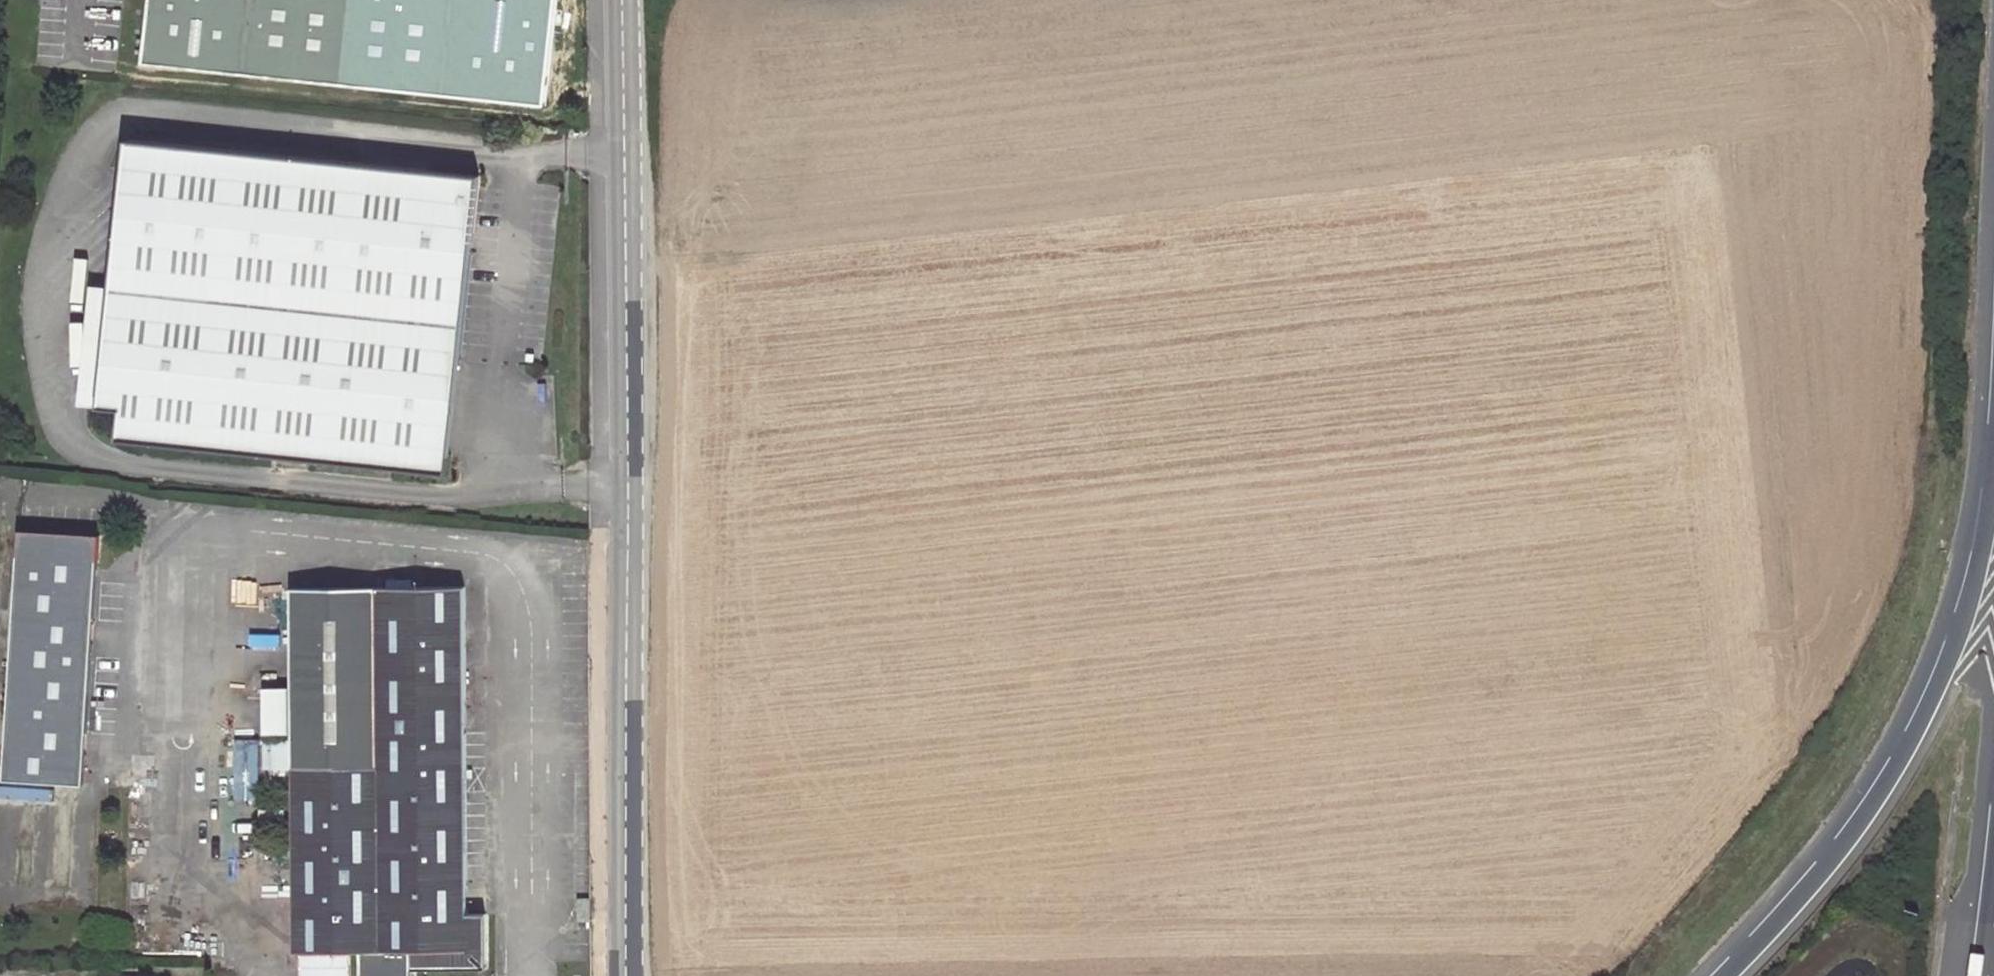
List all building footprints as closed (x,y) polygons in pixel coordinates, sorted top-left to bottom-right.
[(144,66),(547,103),(556,0),(150,0),(144,66)] [(126,415),(123,445),(457,475),(459,455),(439,453),(447,363),(467,365),(484,175),(128,142),(125,173),(138,187),(123,203),(136,217),(120,233),(133,248),(117,263),(104,413),(126,415)] [(439,453),(459,455),(467,365),(447,363),(439,453)] [(105,532),(24,527),(8,777),(88,782),(105,532)] [(295,953),(361,953),(361,975),(414,975),(414,970),(487,969),(487,915),(469,915),(467,767),(465,589),(291,590),(295,953)] [(594,922),(593,900),(588,900),(580,900),(580,922),(589,922),(594,922)] [(338,973),(321,973),(322,959),(311,959),(311,975),(338,975),(338,973)]
